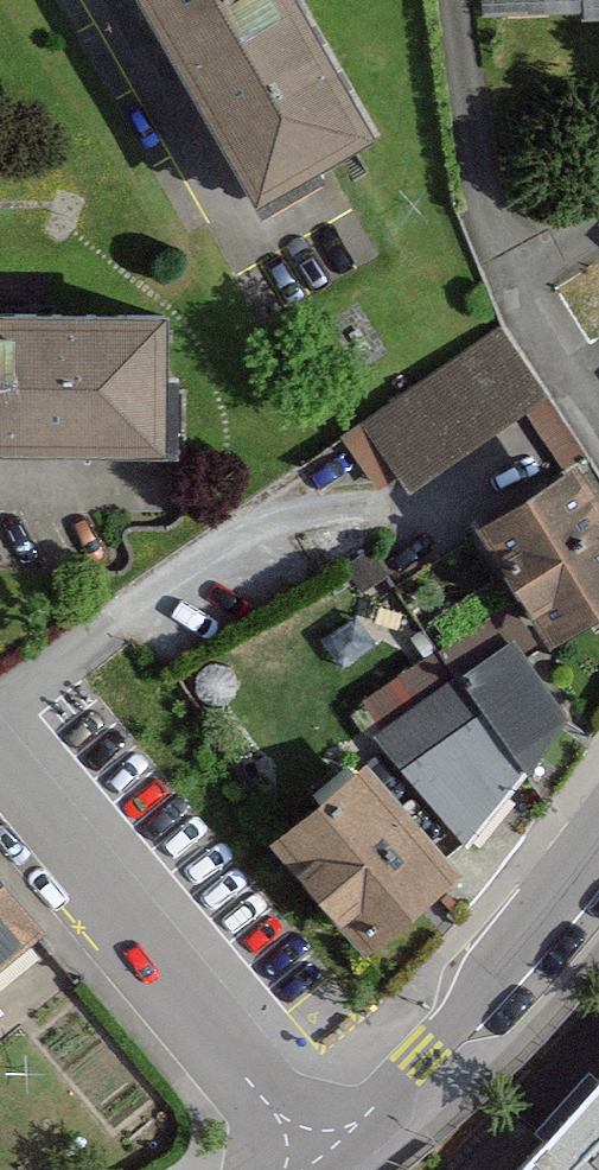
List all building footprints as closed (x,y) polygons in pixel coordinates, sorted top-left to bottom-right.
[(257,208),(373,141),(292,0),(137,0),(257,208)] [(562,18),(598,16),(598,0),(561,0),(562,18)] [(163,453),(164,318),(0,318),(0,452),(163,453)] [(328,436),(364,487),(383,474),(394,490),(530,396),(484,328),(328,436)] [(522,625),(598,581),(598,515),(560,447),(454,508),(522,625)] [(569,725),(486,617),(370,706),(453,814),(569,725)] [(247,819),(333,933),(429,854),(343,748),(247,819)] [(32,922),(0,882),(0,948),(32,922)] [(521,1169),(598,1169),(598,1081),(521,1169)]
